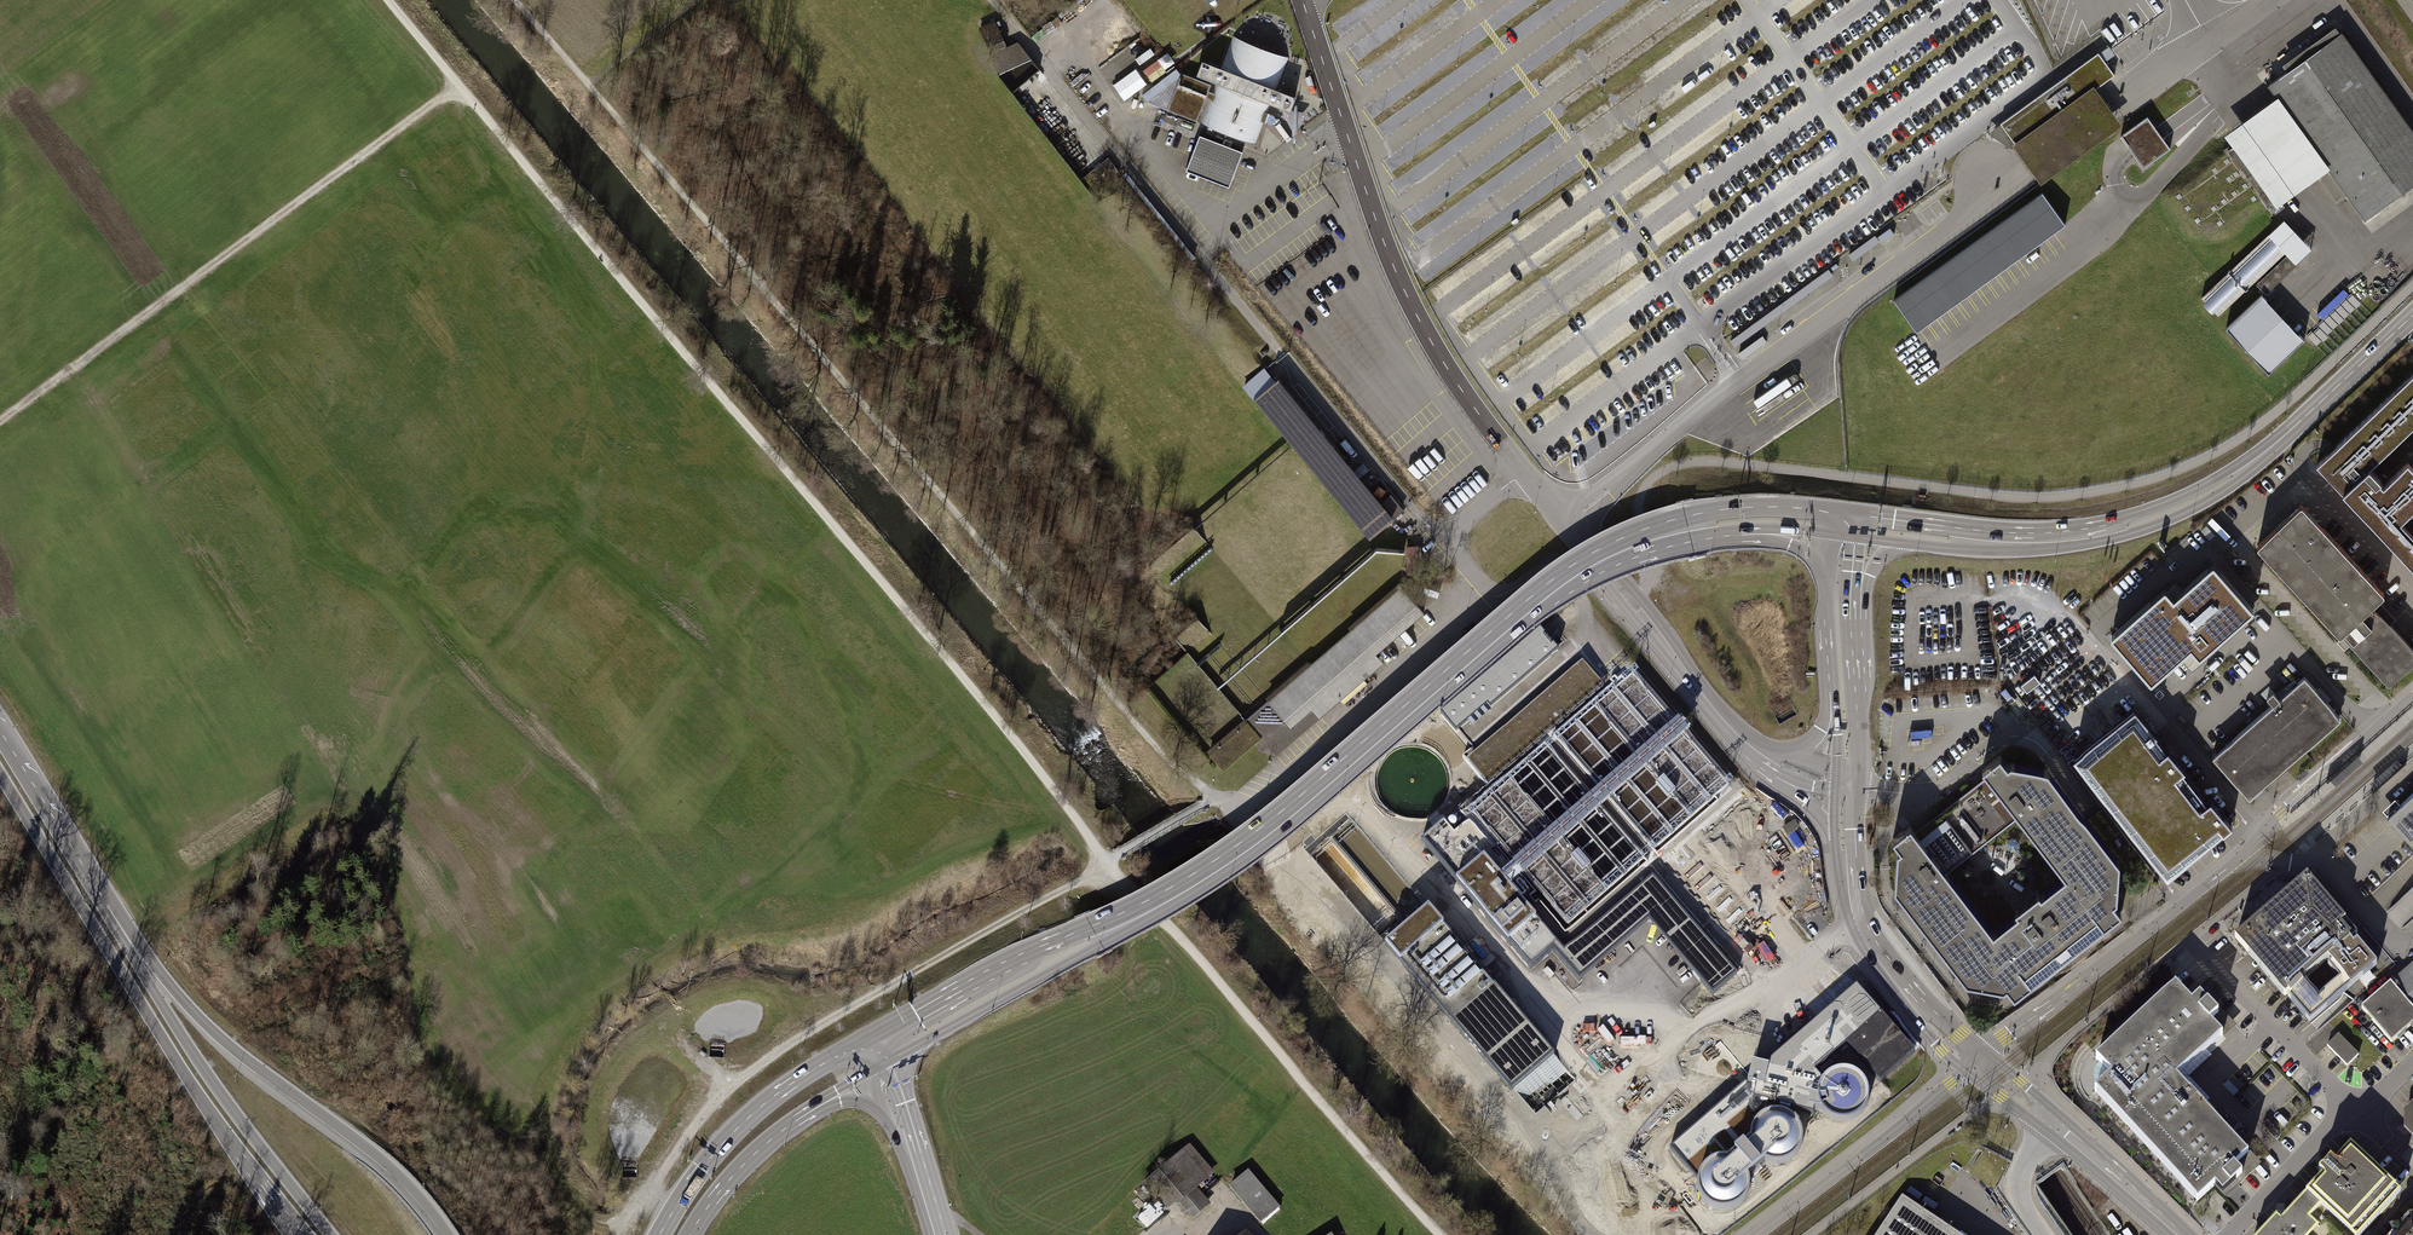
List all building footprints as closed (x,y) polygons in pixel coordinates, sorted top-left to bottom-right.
[(1005,44),(1001,36),(994,22),(980,28),(991,51),(991,55),(994,62),(1000,74),(1031,58),(1018,43),(1006,48),(1004,44),(1005,44)] [(2268,85),(2277,97),(2329,169),(2365,219),(2384,206),(2412,185),(2412,131),(2342,32),(2340,33),(2287,72),(2268,85)] [(1289,57),(1233,36),(1221,67),(1202,60),(1196,74),(1215,81),(1211,92),(1208,91),(1210,84),(1181,73),(1180,75),(1169,104),(1167,109),(1196,121),(1205,98),(1208,99),(1199,122),(1208,125),(1206,131),(1224,139),(1223,143),(1199,134),(1196,141),(1185,170),(1229,186),(1242,151),(1228,145),(1230,141),(1244,146),(1247,140),(1255,144),(1264,122),(1268,124),(1270,124),(1273,123),(1286,140),(1287,142),(1292,138),(1273,114),(1267,112),(1271,103),(1290,110),(1293,103),(1295,96),(1277,89),(1289,57)] [(2058,82),(2000,123),(2001,124),(2016,145),(2018,144),(2020,147),(2028,141),(2026,138),(2096,88),(2115,75),(2098,52),(2063,78),(2058,82)] [(1159,58),(1142,69),(1150,82),(1168,71),(1159,58)] [(1169,104),(1180,75),(1176,69),(1161,80),(1162,80),(1142,95),(1147,101),(1160,91),(1169,104)] [(1304,76),(1310,94),(1316,92),(1310,74),(1304,76)] [(2016,145),(2014,146),(2024,160),(2032,171),(2041,184),(2123,125),(2113,112),(2105,101),(2096,88),(2026,138),(2028,141),(2020,147),(2018,144),(2016,145)] [(2277,97),(2224,135),(2233,147),(2237,145),(2280,204),(2329,169),(2277,97)] [(1298,112),(1298,105),(1294,106),(1294,111),(1283,112),(1293,132),(1293,135),(1293,142),(1295,148),(1296,142),(1297,133),(1308,112),(1298,112)] [(2147,117),(2120,136),(2143,168),(2152,161),(2170,148),(2151,122),(2147,117)] [(2233,147),(2228,151),(2261,197),(2268,207),(2271,205),(2275,211),(2281,207),(2280,204),(2237,145),(2233,147)] [(2042,192),(1940,266),(1894,300),(1916,331),(2014,261),(2065,224),(2042,192)] [(2284,220),(2268,234),(2285,252),(2288,254),(2295,263),(2311,248),(2284,220)] [(1894,234),(1890,228),(1877,237),(1882,242),(1894,234)] [(2218,315),(2285,252),(2268,234),(2201,297),(2218,315)] [(1853,260),(1879,241),(1874,235),(1849,254),(1853,260)] [(2297,264),(2295,263),(2288,254),(2257,283),(2266,293),(2297,264)] [(1730,340),(1735,346),(1832,275),(1828,269),(1730,340)] [(2306,335),(2315,345),(2345,317),(2361,303),(2351,293),(2306,335)] [(2304,339),(2303,338),(2262,294),(2226,328),(2268,373),(2303,341),(2304,339)] [(1762,336),(1739,353),(1743,359),(1766,341),(1762,336)] [(2411,369),(2312,461),(2412,568),(2412,530),(2411,532),(2397,517),(2412,503),(2412,466),(2403,456),(2378,479),(2363,464),(2412,417),(2412,371),(2411,369)] [(1275,380),(1273,381),(1270,384),(1265,377),(1248,390),(1254,397),(1253,398),(1369,538),(1388,522),(1390,521),(1391,520),(1394,518),(1401,512),(1402,511),(1392,500),(1383,507),(1381,509),(1377,504),(1381,501),(1278,377),(1275,380)] [(2381,590),(2297,500),(2253,542),(2337,629),(2368,602),(2381,590)] [(1406,551),(1408,573),(1420,572),(1419,550),(1406,551)] [(2110,642),(2149,687),(2187,653),(2196,663),(2250,615),(2210,569),(2170,605),(2162,596),(2110,642)] [(1424,613),(1410,596),(1401,586),(1400,587),(1401,587),(1312,664),(1270,700),(1269,699),(1246,719),(1247,721),(1210,753),(1224,769),(1227,766),(1255,743),(1256,742),(1251,736),(1256,731),(1268,745),(1276,754),(1320,717),(1321,716),(1313,707),(1333,690),(1340,699),(1369,674),(1362,666),(1376,654),(1377,653),(1424,613)] [(2412,658),(2412,650),(2404,641),(2368,602),(2337,629),(2385,681),(2412,658)] [(1541,625),(1440,712),(1455,730),(1487,703),(1490,706),(1559,646),(1541,625)] [(2412,650),(2412,634),(2404,641),(2412,650)] [(1383,662),(1376,654),(1362,666),(1369,674),(1383,662)] [(1466,760),(1488,785),(1604,685),(1582,660),(1466,760)] [(2303,680),(2212,760),(2248,801),(2340,722),(2303,680)] [(1321,716),(1340,699),(1333,690),(1313,707),(1321,716)] [(2158,761),(2132,729),(2086,767),(2174,873),(2230,827),(2209,802),(2198,812),(2171,780),(2179,773),(2164,756),(2158,761)] [(1262,751),(1268,745),(1256,731),(1251,736),(1256,742),(1255,743),(1262,751)] [(2000,755),(1982,769),(1987,775),(2017,814),(2064,875),(2040,893),(2038,891),(2013,910),(2015,912),(1990,931),(1943,869),(1915,831),(1910,825),(1893,839),(1900,848),(1897,851),(1894,889),(1967,981),(2004,988),(2007,985),(2014,995),(2121,912),(2114,902),(2117,899),(2119,861),(2048,769),(2010,762),(2007,765),(2000,755)] [(1987,775),(1915,831),(1943,869),(2017,814),(1987,775)] [(2386,820),(2412,847),(2412,793),(2386,820)] [(1484,854),(1454,879),(1528,969),(1558,944),(1484,854)] [(1713,993),(1739,971),(1645,862),(1559,936),(1588,970),(1649,918),(1713,993)] [(2355,939),(2304,882),(2230,946),(2281,1004),(2355,939)] [(1385,944),(1509,1091),(1552,1056),(1428,908),(1385,944)] [(2359,1007),(2389,1042),(2412,1022),(2412,961),(2359,1007)] [(1878,1083),(1915,1053),(1855,987),(1763,1068),(1753,1067),(1756,1049),(1707,1036),(1698,1070),(1746,1083),(1673,1147),(1697,1176),(1696,1184),(1698,1193),(1703,1200),(1713,1208),(1728,1208),(1741,1203),(1747,1195),(1749,1184),(1775,1161),(1789,1158),(1798,1148),(1802,1137),(1799,1123),(1793,1115),(1795,1108),(1818,1114),(1828,1121),(1840,1123),(1856,1119),(1863,1109),(1865,1098),(1861,1082),(1849,1075),(1835,1075),(1821,1080),(1813,1072),(1847,1046),(1878,1083)] [(2186,1011),(2171,995),(2097,1064),(2111,1079),(2093,1096),(2194,1205),(2211,1190),(2219,1199),(2230,1189),(2239,1181),(2232,1172),(2244,1161),(2171,1083),(2216,1041),(2208,1032),(2219,1021),(2209,1010),(2199,999),(2186,1011)] [(2324,1044),(2344,1065),(2356,1054),(2336,1033),(2324,1044)] [(1575,1082),(1593,1069),(1573,1041),(1555,1053),(1575,1082)] [(2402,1108),(2401,1127),(2411,1137),(2412,1151),(2412,1153),(2412,1097),(2402,1108)] [(392,1114),(385,1109),(378,1119),(384,1124),(392,1114)] [(1196,1190),(1212,1176),(1189,1151),(1152,1185),(1191,1226),(1212,1207),(1196,1190)] [(2398,1197),(2347,1153),(2330,1170),(2282,1221),(2268,1234),(2362,1234),(2398,1197)] [(1228,1189),(1259,1227),(1276,1212),(1245,1175),(1228,1189)] [(1903,1198),(1879,1234),(1959,1234),(1903,1198)] [(2411,1217),(2395,1234),(2412,1234),(2412,1219),(2411,1217)]
